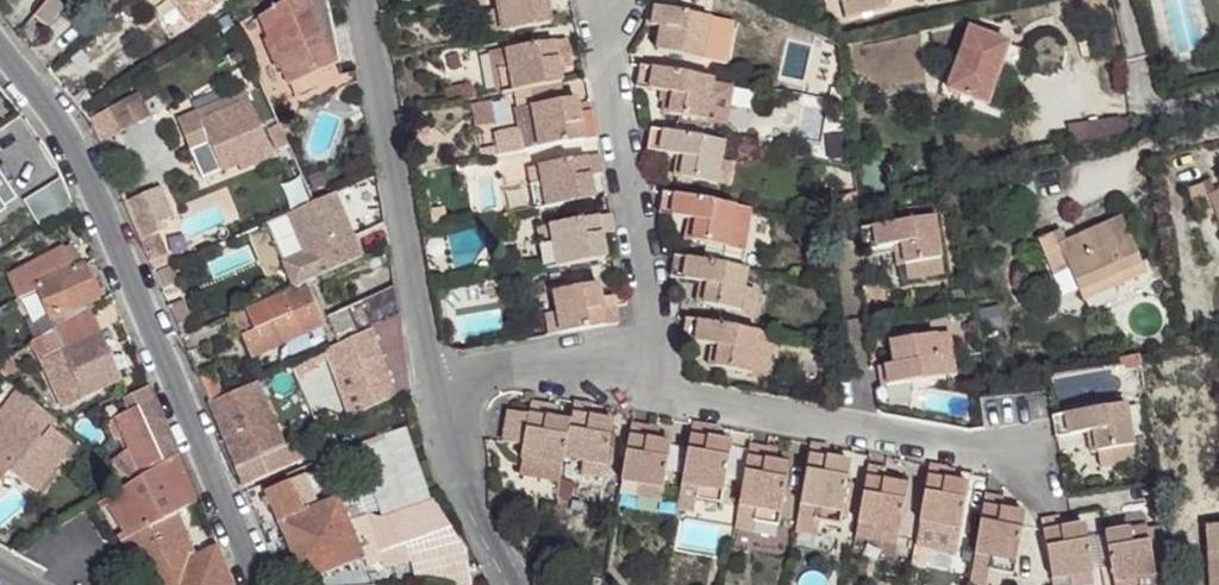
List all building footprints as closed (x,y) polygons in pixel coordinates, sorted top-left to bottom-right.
[(48,29),(65,7),(56,0),(49,0),(34,18),(48,29)] [(181,10),(194,0),(174,0),(181,10)] [(192,24),(208,12),(198,0),(194,0),(181,10),(192,24)] [(208,12),(224,0),(198,0),(208,12)] [(289,87),(335,68),(340,66),(327,0),(281,0),(284,4),(259,19),(289,87)] [(490,36),(550,25),(546,2),(556,0),(496,0),(498,9),(486,11),(490,36)] [(662,10),(678,13),(680,0),(664,0),(662,10)] [(845,18),(890,7),(888,0),(840,0),(845,18)] [(661,29),(657,52),(702,61),(707,38),(710,19),(678,13),(662,10),(651,8),(647,27),(661,29)] [(23,33),(32,44),(41,34),(30,20),(25,26),(28,29),(23,33)] [(970,31),(948,90),(987,104),(1008,44),(970,31)] [(718,40),(707,38),(702,61),(714,63),(718,40)] [(495,54),(502,95),(562,84),(559,70),(572,68),(566,40),(529,47),(523,48),(507,51),(507,52),(495,54)] [(712,81),(639,67),(635,88),(667,94),(663,115),(679,118),(704,122),(726,126),(733,89),(712,85),(712,81)] [(289,87),(294,99),(340,80),(335,68),(289,87)] [(478,100),(474,89),(471,86),(469,85),(444,90),(447,105),(478,100)] [(209,142),(222,172),(240,165),(249,161),(251,166),(273,157),(246,93),(178,121),(190,150),(209,142)] [(151,119),(138,95),(110,110),(123,134),(151,119)] [(579,113),(577,99),(516,110),(524,152),(597,138),(592,111),(579,113)] [(495,124),(490,103),(472,106),(476,128),(495,124)] [(679,118),(677,125),(703,130),(704,122),(679,118)] [(1069,129),(1074,150),(1110,141),(1106,123),(1069,129)] [(724,144),(651,130),(647,152),(679,158),(675,178),(678,179),(691,181),(716,186),(721,163),(724,144)] [(208,146),(193,152),(205,185),(220,179),(208,146)] [(531,186),(535,211),(595,200),(591,177),(603,174),(600,156),(540,167),(543,183),(531,186)] [(879,160),(861,162),(865,192),(883,190),(879,160)] [(251,166),(249,161),(240,165),(242,170),(251,166)] [(732,166),(721,163),(716,186),(728,188),(732,166)] [(543,183),(540,167),(528,169),(531,186),(543,183)] [(294,289),(303,285),(363,259),(354,237),(380,225),(383,223),(384,220),(377,177),(288,215),(305,255),(283,263),(294,289)] [(3,211),(1,208),(14,200),(0,179),(0,213),(3,211)] [(48,191),(61,212),(74,206),(63,181),(48,191)] [(1215,194),(1210,182),(1202,185),(1207,197),(1215,194)] [(955,183),(945,185),(949,210),(959,208),(955,183)] [(1215,194),(1207,197),(1202,185),(1187,191),(1199,221),(1214,216),(1218,228),(1218,193),(1215,194)] [(125,203),(140,241),(159,233),(164,231),(148,193),(125,203)] [(747,233),(751,210),(663,193),(659,214),(690,220),(686,241),(707,245),(729,249),(732,230),(746,233),(747,233)] [(839,198),(841,207),(858,203),(857,194),(839,198)] [(547,270),(606,259),(602,236),(614,233),(611,215),(551,226),(554,243),(542,245),(547,270)] [(934,218),(860,230),(864,251),(895,246),(899,267),(905,265),(918,263),(920,277),(943,274),(934,218)] [(1069,270),(1083,301),(1146,273),(1122,218),(1066,242),(1059,246),(1053,234),(1038,240),(1054,276),(1069,270)] [(551,226),(539,229),(542,245),(554,243),(551,226)] [(729,249),(707,245),(703,262),(739,269),(746,233),(732,230),(729,249)] [(1061,230),(1053,234),(1059,246),(1066,242),(1061,230)] [(140,241),(149,263),(168,256),(159,233),(140,241)] [(40,292),(55,330),(89,310),(99,304),(83,266),(73,270),(63,250),(10,278),(19,300),(40,292)] [(674,257),(670,278),(702,284),(698,304),(740,312),(744,289),(748,271),(739,269),(703,262),(674,257)] [(918,263),(905,265),(907,280),(920,277),(918,263)] [(159,273),(166,288),(178,283),(171,268),(159,273)] [(234,316),(253,359),(322,328),(303,285),(294,289),(234,316)] [(601,299),(598,285),(554,293),(558,313),(561,334),(618,325),(613,297),(601,299)] [(327,318),(340,346),(401,316),(395,286),(327,318)] [(744,289),(740,312),(751,314),(755,291),(744,289)] [(170,307),(183,338),(193,334),(189,324),(192,322),(184,301),(170,307)] [(32,344),(62,409),(121,382),(89,310),(55,330),(32,344)] [(549,336),(561,334),(558,313),(546,315),(549,336)] [(329,360),(351,419),(409,393),(401,316),(340,346),(326,352),(329,360)] [(761,333),(686,320),(682,341),(713,347),(710,367),(752,375),(755,356),(770,358),(774,335),(761,333)] [(775,325),(763,323),(761,333),(774,335),(775,325)] [(880,368),(883,387),(943,378),(940,360),(953,358),(949,334),(890,343),(894,366),(880,368)] [(312,358),(315,366),(329,360),(326,352),(312,358)] [(752,375),(767,377),(770,358),(755,356),(752,375)] [(7,379),(19,373),(11,357),(0,363),(0,374),(7,379)] [(291,368),(297,382),(305,379),(303,375),(317,369),(312,358),(291,368)] [(940,360),(943,378),(956,375),(953,358),(940,360)] [(197,375),(209,403),(224,397),(212,368),(197,375)] [(210,405),(236,469),(286,447),(257,383),(210,405)] [(111,465),(134,483),(179,455),(150,387),(124,400),(130,412),(109,422),(116,441),(123,438),(129,452),(111,465)] [(37,494),(65,458),(64,457),(73,445),(50,428),(56,421),(18,392),(0,415),(0,480),(2,481),(9,472),(37,494)] [(592,406),(574,403),(570,424),(564,459),(583,463),(606,467),(614,423),(600,420),(590,419),(592,406)] [(549,407),(531,404),(529,416),(523,447),(521,461),(522,461),(519,476),(560,483),(564,459),(570,424),(547,419),(549,407)] [(1053,418),(1057,439),(1089,433),(1093,453),(1100,452),(1112,450),(1115,465),(1137,461),(1127,405),(1053,418)] [(602,408),(592,406),(590,419),(600,420),(602,408)] [(314,419),(320,433),(335,426),(330,412),(314,419)] [(509,413),(503,443),(523,447),(529,416),(509,413)] [(60,424),(69,432),(71,428),(72,423),(70,419),(60,424)] [(649,428),(631,425),(621,481),(640,485),(663,489),(671,445),(647,440),(649,428)] [(710,428),(692,425),(681,484),(698,488),(696,500),(721,504),(732,445),(708,440),(710,428)] [(236,469),(244,487),(294,466),(290,456),(296,453),(292,445),(286,447),(236,469)] [(829,448),(811,445),(800,505),(822,508),(820,521),(840,524),(851,464),(827,460),(829,448)] [(768,449),(750,446),(739,506),(756,509),(754,519),(756,519),(779,523),(789,466),(766,461),(768,449)] [(1102,467),(1115,465),(1112,450),(1100,452),(1102,467)] [(118,538),(121,543),(176,515),(199,503),(179,455),(134,483),(113,495),(132,531),(125,534),(118,538)] [(606,467),(583,463),(581,475),(603,479),(606,467)] [(948,469),(929,466),(919,523),(939,526),(960,530),(968,485),(945,481),(948,469)] [(886,470),(868,467),(858,524),(874,527),(872,540),(897,544),(907,486),(884,482),(886,470)] [(955,471),(948,469),(945,481),(953,482),(955,471)] [(339,499),(304,513),(290,482),(265,492),(288,548),(297,569),(319,578),(364,558),(369,568),(383,562),(366,517),(361,519),(356,508),(345,513),(339,499)] [(677,510),(693,513),(696,500),(698,488),(681,484),(677,510)] [(663,489),(640,485),(638,497),(661,501),(663,489)] [(108,508),(125,534),(132,531),(113,495),(100,504),(104,511),(108,508)] [(1003,499),(985,496),(975,555),(991,558),(989,570),(1014,575),(1024,515),(1001,511),(1003,499)] [(383,562),(386,569),(465,549),(435,501),(382,520),(370,516),(366,517),(383,562)] [(800,505),(795,532),(817,536),(820,521),(822,508),(800,505)] [(756,509),(739,506),(735,528),(753,531),(756,519),(754,519),(756,509)] [(155,584),(234,584),(217,547),(196,557),(188,542),(190,541),(176,515),(121,543),(144,584),(148,584),(154,582),(155,584)] [(1139,579),(1155,576),(1154,571),(1147,532),(1144,516),(1126,519),(1126,521),(1116,523),(1118,533),(1104,536),(1113,584),(1140,584),(1139,579)] [(1041,523),(1052,581),(1070,577),(1093,573),(1085,527),(1062,531),(1059,520),(1041,523)] [(874,527),(858,524),(855,537),(872,540),(874,527)] [(935,549),(956,552),(960,530),(939,526),(935,549)] [(1211,584),(1218,584),(1218,526),(1206,527),(1211,584)] [(1170,569),(1164,529),(1147,532),(1154,571),(1170,569)] [(991,558),(975,555),(970,581),(987,584),(989,570),(991,558)] [(370,576),(374,584),(384,584),(379,573),(378,572),(370,576)] [(1093,573),(1070,577),(1072,584),(1094,584),(1096,584),(1093,573)] [(1140,584),(1157,584),(1155,576),(1139,579),(1140,584)]
